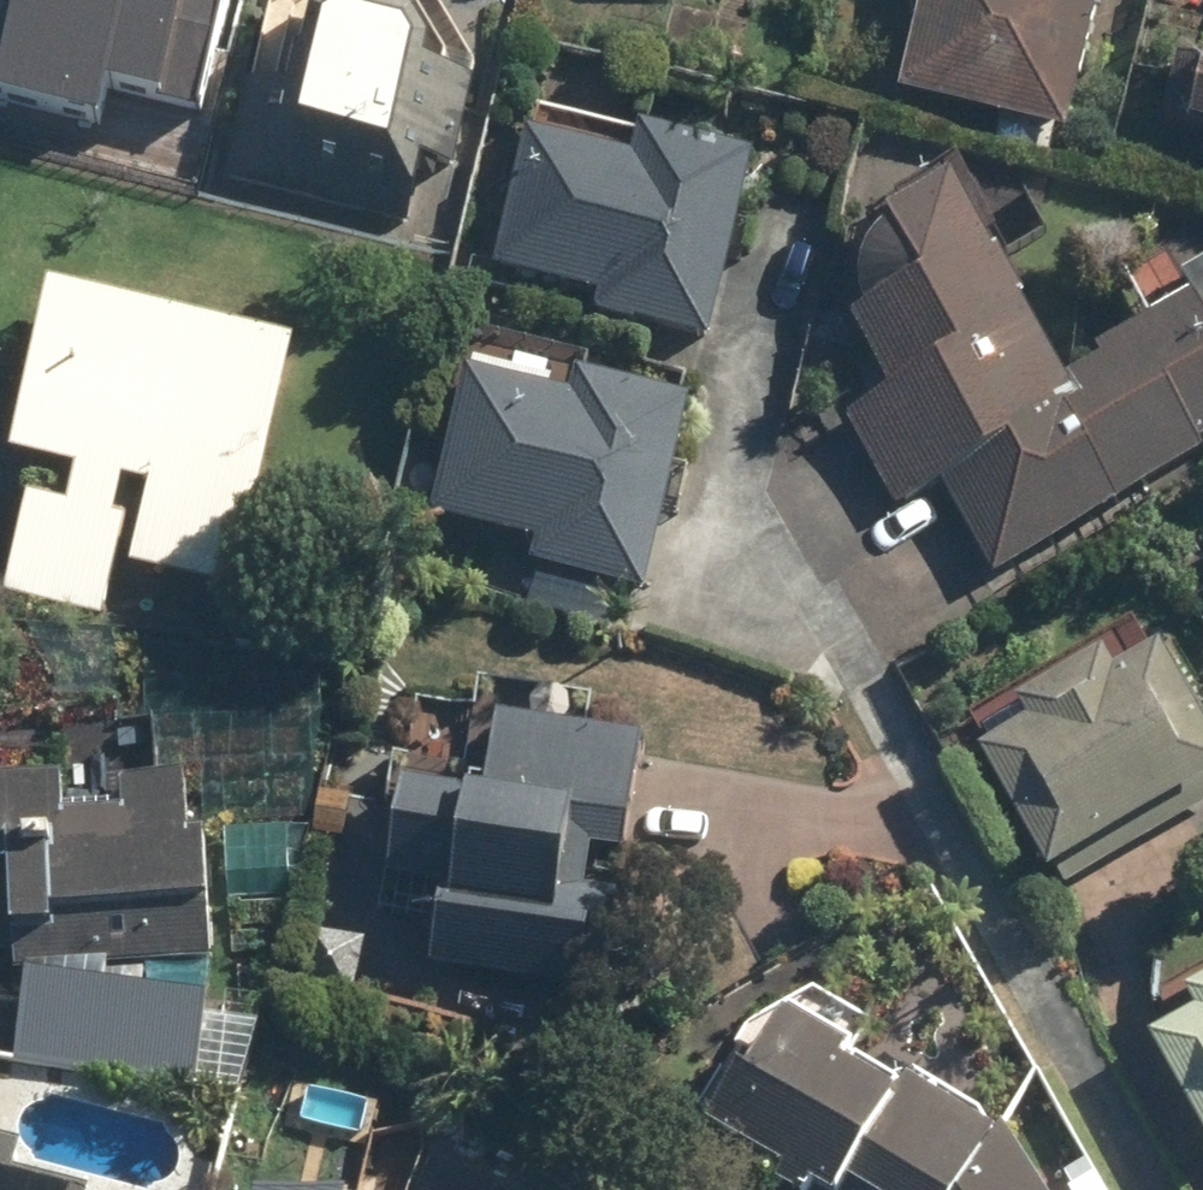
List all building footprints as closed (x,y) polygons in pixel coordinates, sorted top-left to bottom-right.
[(4,83),(108,107),(116,73),(196,92),(217,0),(23,0),(4,83)] [(271,9),(228,184),(442,237),(485,62),(447,11),(402,0),(291,0),(271,9)] [(899,96),(1003,123),(998,145),(1045,157),(1051,133),(1073,139),(1109,0),(924,0),(899,96)] [(1179,58),(1165,121),(1202,130),(1202,63),(1179,58)] [(637,167),(533,139),(498,268),(604,297),(600,314),(712,344),(761,162),(647,132),(637,167)] [(958,182),(889,218),(886,221),(883,225),(881,229),(878,233),(876,236),(874,240),(872,244),(870,248),(868,253),(866,257),(865,261),(863,266),(862,270),(861,274),(860,279),(859,283),(859,288),(858,292),(858,297),(858,301),(858,306),(858,311),(859,315),(859,319),(860,324),(861,328),(896,390),(848,418),(904,514),(946,490),(1001,585),(1202,467),(1202,277),(1139,315),(1146,327),(1069,372),(958,182)] [(305,353),(49,292),(11,451),(77,466),(68,504),(28,495),(5,593),(103,616),(115,566),(247,597),(305,353)] [(581,407),(471,374),(430,512),(540,545),(523,602),(630,634),(698,409),(590,377),(581,407)] [(983,740),(1052,872),(1202,793),(1202,718),(1165,645),(1122,668),(1115,656),(1025,706),(1030,716),(983,740)] [(224,897),(293,895),(291,826),(308,825),(302,652),(216,655),(224,897)] [(494,797),(412,784),(398,877),(448,885),(435,966),(588,990),(598,925),(568,920),(580,844),(637,853),(653,747),(505,723),(494,797)] [(60,916),(90,914),(97,960),(216,956),(212,837),(194,837),(192,779),(126,781),(127,814),(65,816),(64,776),(0,779),(0,912),(17,912),(18,933),(61,932),(60,916)] [(262,1019),(28,977),(13,1059),(248,1100),(262,1019)] [(753,1018),(692,1117),(810,1189),(1046,1189),(1017,1146),(857,1053),(873,1026),(815,992),(753,1018)] [(1159,1041),(1202,1121),(1202,994),(1191,1000),(1201,1018),(1159,1041)]
